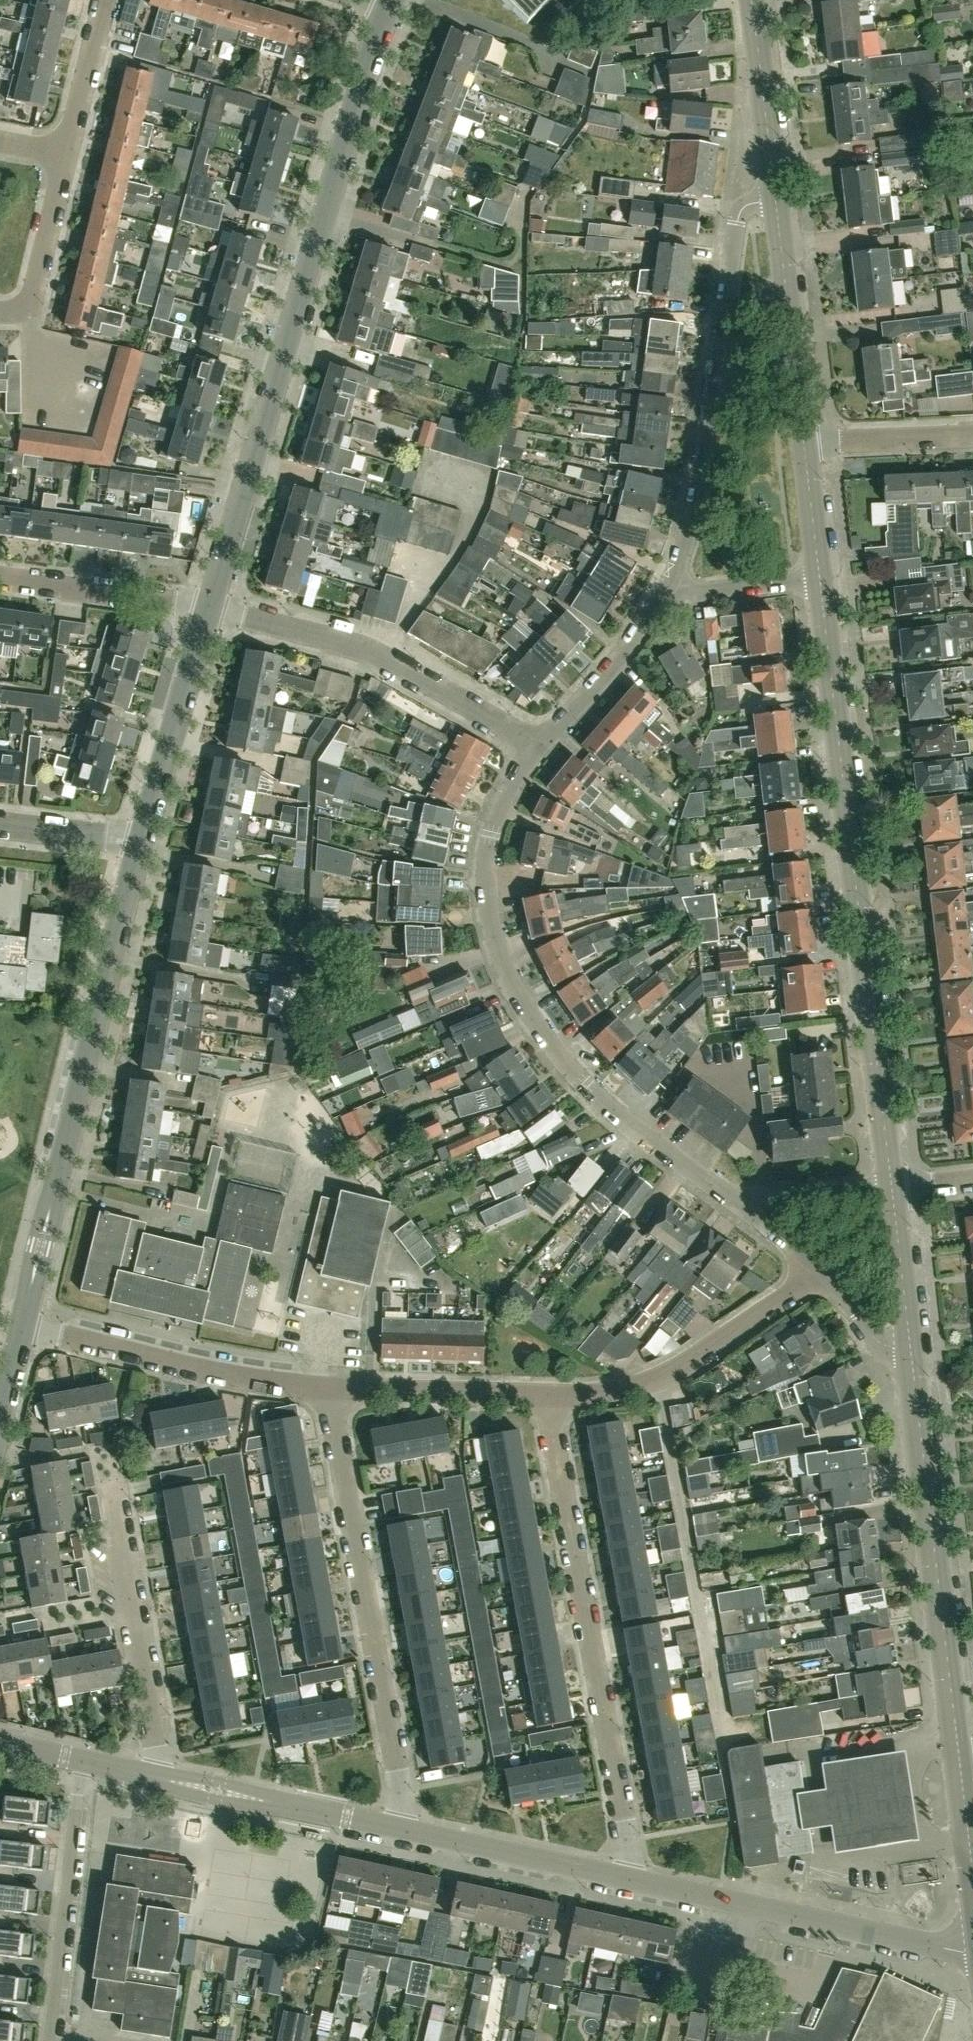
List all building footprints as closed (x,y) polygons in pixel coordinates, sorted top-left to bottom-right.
[(29,5),(65,14),(69,0),(30,0),(29,5)] [(157,64),(161,49),(162,49),(164,41),(163,40),(167,26),(175,0),(149,0),(148,5),(158,8),(150,37),(141,34),(138,45),(136,44),(133,56),(157,64)] [(193,26),(195,18),(200,0),(175,0),(167,26),(191,32),(193,26)] [(225,0),(200,0),(195,18),(193,26),(202,29),(197,48),(210,51),(214,39),(225,0)] [(241,32),(249,6),(228,0),(225,0),(214,39),(237,46),(241,32)] [(505,3),(503,6),(508,11),(511,8),(526,23),(549,0),(503,0),(505,3)] [(829,34),(862,30),(859,3),(877,0),(850,0),(851,4),(826,7),(829,34)] [(24,4),(20,22),(21,23),(24,23),(23,29),(31,31),(60,38),(65,14),(29,5),(24,4)] [(237,46),(259,52),(271,13),(249,6),(241,32),(237,46)] [(961,22),(959,6),(937,9),(939,25),(961,22)] [(612,16),(613,25),(645,20),(643,11),(612,16)] [(282,59),(294,20),(283,16),(271,13),(259,52),(282,59)] [(701,34),(699,16),(668,19),(669,29),(658,30),(659,38),(659,39),(701,34)] [(0,23),(0,29),(10,31),(13,21),(1,18),(0,23)] [(318,27),(294,20),(282,59),(271,98),(294,105),(298,93),(287,90),(294,65),(306,68),(318,27)] [(13,21),(10,31),(21,34),(22,34),(23,29),(24,23),(21,23),(20,22),(13,21)] [(452,30),(443,54),(470,64),(477,66),(479,61),(483,63),(493,37),(474,30),(471,38),(452,30)] [(862,30),(829,34),(833,63),(866,59),(862,30)] [(31,31),(26,54),(54,61),(60,38),(31,31)] [(659,38),(632,42),(633,56),(661,53),(672,52),(673,55),(703,51),(701,34),(659,39),(659,38)] [(608,44),(600,44),(595,68),(600,68),(610,67),(608,44)] [(957,62),(970,61),(970,45),(956,46),(957,62)] [(574,46),(568,61),(591,70),(597,55),(574,46)] [(946,81),(963,80),(963,68),(954,68),(953,48),(944,48),(946,81)] [(161,49),(157,64),(164,66),(169,51),(162,49),(161,49)] [(13,71),(12,75),(49,84),(54,61),(26,54),(18,52),(13,71)] [(904,67),(918,65),(917,52),(902,54),(904,67)] [(477,66),(470,64),(443,54),(434,76),(469,89),(469,88),(462,85),(467,73),(473,75),(475,71),(477,66)] [(872,72),(903,68),(901,54),(870,58),(871,71),(872,71),(872,72)] [(671,93),(709,89),(705,59),(653,66),(656,85),(670,85),(671,93)] [(203,77),(207,63),(199,60),(195,75),(203,77)] [(479,61),(477,66),(475,71),(488,76),(492,66),(483,63),(479,61)] [(215,65),(207,63),(203,77),(211,80),(215,65)] [(903,68),(872,72),(874,86),(913,81),(914,86),(936,84),(934,64),(903,68)] [(143,65),(141,73),(124,69),(119,93),(146,100),(164,104),(167,93),(148,89),(151,77),(160,79),(162,71),(143,65)] [(502,70),(492,66),(488,76),(498,80),(502,70)] [(619,66),(610,67),(600,68),(594,95),(621,98),(619,66)] [(0,76),(0,78),(11,81),(12,75),(13,71),(2,68),(0,76)] [(564,69),(559,82),(554,96),(584,106),(590,79),(564,69)] [(11,81),(6,100),(43,109),(49,84),(12,75),(11,81)] [(249,89),(252,77),(243,75),(240,87),(249,89)] [(434,76),(426,98),(461,112),(463,106),(475,111),(477,105),(465,100),(469,89),(434,76)] [(259,79),(252,77),(249,89),(256,91),(259,79)] [(205,121),(219,125),(225,104),(240,108),(243,94),(239,93),(238,94),(215,87),(205,121)] [(869,88),(865,89),(865,87),(835,90),(838,117),(889,111),(888,110),(880,111),(878,99),(870,100),(869,88)] [(146,100),(119,93),(114,117),(141,124),(143,111),(161,115),(164,104),(146,100)] [(191,97),(187,110),(201,114),(202,114),(206,101),(204,100),(191,97)] [(426,98),(417,121),(452,134),(462,138),(464,139),(471,122),(471,121),(459,117),(461,112),(426,98)] [(673,103),(671,121),(657,119),(656,131),(707,137),(711,107),(673,103)] [(461,112),(459,117),(471,121),(475,111),(463,106),(461,112)] [(201,114),(187,110),(185,120),(199,124),(200,121),(201,114)] [(587,123),(587,124),(620,131),(623,117),(590,110),(587,123)] [(475,111),(471,121),(471,122),(481,126),(483,121),(486,115),(475,111)] [(872,142),(870,127),(890,124),(890,121),(889,111),(838,117),(841,145),(872,142)] [(248,133),(290,146),(297,121),(268,112),(266,121),(265,124),(252,120),(248,133)] [(141,124),(114,117),(108,140),(135,147),(147,150),(149,139),(138,136),(141,124)] [(212,150),(219,125),(205,121),(199,147),(209,149),(212,150)] [(444,157),(446,152),(452,134),(417,121),(409,143),(444,157)] [(560,149),(574,130),(554,122),(546,144),(560,149)] [(283,171),(290,146),(248,133),(245,145),(257,149),(253,162),(283,171)] [(881,154),(923,149),(920,134),(879,140),(881,154)] [(135,147),(108,140),(103,164),(129,170),(135,147)] [(715,167),(717,147),(672,141),(669,162),(715,167)] [(444,157),(409,143),(400,166),(428,177),(433,165),(451,172),(453,166),(442,162),(444,157)] [(524,161),(550,170),(560,157),(529,146),(524,161)] [(192,172),(206,175),(208,167),(204,166),(209,149),(199,147),(192,172)] [(178,150),(176,157),(190,160),(191,154),(178,150)] [(922,151),(915,152),(881,155),(883,169),(917,165),(923,164),(925,162),(949,159),(948,150),(924,152),(922,151)] [(453,166),(457,156),(446,152),(444,157),(442,162),(453,166)] [(468,160),(457,156),(453,166),(464,170),(468,160)] [(190,160),(176,157),(173,167),(187,171),(190,160)] [(236,175),(233,183),(275,196),(283,171),(253,162),(248,179),(236,175)] [(711,198),(715,167),(669,162),(665,192),(711,198)] [(127,182),(129,170),(103,164),(97,187),(136,197),(136,196),(148,199),(151,188),(127,182)] [(427,203),(429,197),(435,180),(428,177),(400,166),(391,189),(422,201),(427,203)] [(889,178),(875,180),(874,169),(844,173),(847,201),(891,196),(889,178)] [(192,172),(182,209),(221,220),(224,207),(210,203),(216,178),(206,175),(192,172)] [(525,175),(521,183),(537,190),(541,182),(525,175)] [(633,201),(635,183),(601,179),(598,197),(633,201)] [(498,182),(490,202),(509,209),(517,189),(498,182)] [(275,196),(233,183),(230,196),(243,199),(239,213),(268,221),(275,196)] [(92,211),(118,217),(121,204),(133,207),(136,197),(97,187),(92,211)] [(427,203),(422,201),(391,189),(382,211),(411,222),(418,224),(425,207),(427,203)] [(164,203),(163,204),(177,207),(179,200),(165,196),(164,203)] [(891,196),(847,201),(851,230),(890,225),(891,237),(924,233),(923,221),(894,224),(891,196)] [(425,207),(436,212),(440,202),(429,197),(427,203),(425,207)] [(175,217),(177,207),(163,204),(164,203),(148,199),(147,203),(163,207),(161,213),(175,217)] [(490,202),(485,200),(478,219),(502,228),(509,209),(490,202)] [(440,202),(436,212),(448,216),(452,206),(440,202)] [(627,202),(627,203),(626,212),(631,212),(629,225),(652,228),(653,219),(663,220),(661,232),(694,236),(697,213),(665,209),(665,206),(632,202),(632,203),(627,202)] [(218,230),(221,220),(182,209),(179,220),(218,230)] [(118,217),(92,211),(86,234),(133,245),(136,235),(115,230),(118,217)] [(528,233),(533,233),(543,234),(543,222),(528,220),(528,233)] [(415,237),(436,243),(439,231),(418,224),(415,237)] [(589,224),(587,236),(601,237),(632,241),(634,229),(600,224),(600,225),(589,224)] [(958,230),(934,233),(937,258),(961,255),(958,230)] [(133,247),(133,245),(86,234),(81,257),(116,266),(116,265),(113,264),(116,254),(122,255),(125,245),(133,247)] [(212,257),(254,269),(262,243),(232,235),(228,249),(219,246),(216,256),(212,255),(212,257)] [(175,236),(172,246),(187,250),(190,240),(175,236)] [(609,240),(608,252),(638,255),(640,242),(609,240)] [(165,253),(167,246),(153,243),(151,250),(165,253)] [(400,281),(402,281),(409,258),(409,257),(397,254),(397,253),(366,244),(358,270),(400,282),(400,281)] [(176,273),(180,257),(185,258),(187,250),(172,246),(170,254),(166,270),(176,273)] [(409,257),(409,258),(429,264),(433,252),(412,246),(409,257)] [(659,247),(656,272),(689,276),(692,251),(659,247)] [(162,263),(165,253),(151,250),(149,259),(162,263)] [(856,271),(857,283),(892,279),(892,280),(908,278),(904,251),(888,252),(864,255),(864,253),(852,254),(854,271),(856,271)] [(81,257),(75,281),(101,287),(102,286),(111,288),(116,266),(81,257)] [(247,294),(254,269),(212,257),(209,268),(222,271),(218,285),(247,294)] [(159,276),(162,263),(149,259),(145,273),(159,276)] [(351,294),(382,303),(388,305),(390,300),(394,301),(400,282),(358,270),(351,294)] [(517,303),(518,277),(494,270),(493,303),(517,303)] [(685,301),(689,276),(656,272),(652,297),(685,301)] [(145,273),(141,289),(154,293),(159,276),(145,273)] [(895,308),(892,280),(892,279),(857,283),(861,312),(895,308)] [(75,281),(69,304),(96,311),(96,309),(101,287),(75,281)] [(211,310),(240,319),(247,294),(218,285),(215,296),(205,294),(201,307),(211,310)] [(162,287),(160,296),(174,300),(176,291),(172,290),(162,287)] [(141,289),(139,296),(152,300),(154,293),(141,289)] [(944,317),(966,314),(968,314),(968,313),(965,289),(941,292),(944,317)] [(351,294),(344,319),(391,332),(395,317),(380,312),(382,303),(351,294)] [(635,316),(635,315),(633,294),(594,296),(589,297),(591,316),(604,317),(635,316)] [(152,300),(139,296),(136,306),(150,309),(152,300)] [(174,300),(160,296),(157,304),(172,308),(174,300)] [(387,309),(400,314),(403,304),(394,301),(390,300),(388,305),(387,309)] [(96,311),(69,304),(64,328),(98,337),(101,326),(119,331),(123,317),(96,311)] [(403,304),(400,314),(411,317),(414,308),(403,304)] [(498,330),(503,314),(488,309),(482,325),(498,330)] [(233,344),(240,319),(211,310),(203,336),(233,344)] [(938,318),(928,319),(902,321),(904,335),(939,331),(938,318)] [(389,358),(397,333),(391,332),(344,319),(337,343),(380,356),(376,367),(413,378),(416,365),(389,358)] [(145,332),(147,325),(147,323),(133,320),(130,328),(145,332)] [(153,320),(150,332),(174,338),(177,327),(153,320)] [(631,337),(679,344),(681,327),(634,320),(610,320),(609,331),(632,331),(631,337)] [(557,322),(557,321),(530,321),(530,333),(557,333),(557,322)] [(598,332),(598,322),(577,321),(577,332),(598,332)] [(539,338),(525,337),(525,351),(539,351),(539,338)] [(677,361),(679,344),(631,337),(631,338),(634,340),(634,345),(603,343),(602,354),(633,354),(677,361)] [(119,348),(116,359),(139,366),(142,355),(119,348)] [(868,379),(929,371),(928,361),(903,364),(903,362),(898,362),(896,348),(865,352),(868,379)] [(0,353),(0,394),(6,394),(5,414),(21,414),(20,362),(6,362),(7,353),(0,353)] [(674,378),(677,361),(633,354),(602,354),(581,354),(581,366),(618,368),(618,364),(632,365),(631,372),(642,373),(674,378)] [(157,374),(161,360),(142,355),(139,366),(138,369),(157,374)] [(190,384),(219,392),(227,366),(197,358),(194,370),(180,366),(176,380),(190,384)] [(136,378),(138,369),(139,366),(116,359),(113,371),(136,378)] [(330,367),(323,392),(353,401),(353,400),(366,404),(370,390),(377,392),(380,382),(409,390),(413,378),(376,367),(373,379),(330,367)] [(157,374),(138,369),(136,378),(133,388),(155,395),(161,375),(157,374)] [(557,370),(517,369),(515,382),(555,386),(557,370)] [(113,371),(109,383),(132,389),(133,388),(136,378),(113,371)] [(929,371),(868,379),(871,404),(883,403),(884,413),(904,411),(901,387),(916,385),(916,383),(931,381),(929,371)] [(627,372),(624,390),(672,396),(674,378),(642,373),(631,372),(627,372)] [(972,396),(972,373),(950,376),(934,378),(937,400),(953,398),(972,396)] [(132,389),(109,383),(106,394),(129,401),(132,389)] [(183,408),(212,417),(219,392),(190,384),(183,408)] [(615,392),(601,391),(586,389),(585,400),(614,403),(615,392)] [(349,414),(353,401),(323,392),(316,417),(352,428),(353,426),(346,424),(349,414)] [(106,394),(103,406),(126,412),(129,401),(106,394)] [(668,419),(671,401),(624,395),(622,405),(637,407),(636,415),(668,419)] [(510,412),(520,414),(522,399),(513,396),(509,411),(510,412)] [(922,402),(922,413),(944,413),(944,402),(922,402)] [(124,418),(126,412),(103,406),(99,417),(122,424),(124,418)] [(176,433),(205,441),(212,417),(183,408),(176,433)] [(132,412),(129,420),(143,424),(146,416),(132,412)] [(510,412),(507,428),(517,430),(520,414),(510,412)] [(623,413),(622,422),(584,416),(582,424),(618,430),(621,430),(634,432),(666,436),(668,419),(636,415),(623,413)] [(99,417),(96,429),(119,435),(122,424),(99,417)] [(316,417),(309,440),(339,449),(343,436),(349,438),(352,428),(316,417)] [(354,421),(353,426),(352,428),(349,438),(361,441),(366,424),(354,421)] [(378,428),(366,424),(361,441),(373,445),(378,428)] [(618,430),(582,424),(580,433),(616,438),(616,446),(620,447),(664,453),(666,436),(634,432),(621,430),(618,430)] [(176,433),(152,426),(148,440),(164,444),(160,456),(197,467),(205,441),(176,433)] [(21,429),(17,454),(24,455),(30,456),(33,431),(21,429)] [(92,439),(110,467),(119,435),(96,429),(93,440),(92,439)] [(429,451),(440,454),(446,432),(436,429),(429,451)] [(507,430),(503,444),(513,446),(516,432),(507,430)] [(45,433),(33,431),(30,456),(39,457),(42,457),(45,433)] [(440,454),(451,457),(457,435),(446,432),(440,454)] [(54,459),(57,435),(45,433),(42,457),(54,459)] [(70,436),(57,435),(54,459),(62,460),(66,461),(70,436)] [(451,457),(461,460),(468,438),(457,435),(451,457)] [(70,436),(66,461),(78,462),(81,438),(70,436)] [(92,439),(81,438),(78,462),(86,464),(110,467),(92,439)] [(461,460),(472,463),(478,441),(468,438),(461,460)] [(324,474),(321,483),(362,495),(366,483),(345,477),(340,475),(343,465),(335,463),(339,449),(309,440),(301,465),(320,471),(319,473),(324,474)] [(472,463),(484,466),(490,445),(478,441),(472,463)] [(497,470),(499,459),(501,448),(490,445),(484,466),(497,470)] [(611,453),(610,464),(661,471),(664,453),(620,447),(619,454),(611,453)] [(14,469),(16,454),(0,452),(0,462),(6,463),(4,475),(13,476),(14,469)] [(16,454),(14,469),(22,470),(24,455),(17,454),(16,454)] [(51,478),(60,479),(62,465),(53,463),(51,478)] [(68,481),(70,466),(62,465),(60,479),(68,481)] [(98,485),(107,486),(110,471),(100,470),(98,485)] [(582,470),(579,480),(585,482),(600,486),(603,475),(582,470)] [(115,487),(117,472),(110,471),(107,486),(115,487)] [(499,471),(495,486),(517,493),(522,478),(499,471)] [(655,499),(660,481),(617,472),(616,479),(608,477),(605,487),(655,499)] [(154,489),(156,477),(133,474),(130,492),(154,496),(154,492),(154,489)] [(968,490),(968,474),(940,475),(941,491),(943,491),(943,504),(957,503),(959,535),(972,534),(970,490),(968,490)] [(941,491),(940,475),(913,476),(913,492),(915,492),(916,505),(932,504),(943,504),(943,491),(941,491)] [(920,545),(916,505),(915,492),(913,492),(913,476),(886,477),(886,480),(881,480),(882,491),(887,491),(888,523),(888,527),(891,531),(887,535),(889,560),(894,560),(921,555),(920,545)] [(179,492),(180,480),(156,477),(154,489),(179,492)] [(295,489),(288,513),(318,522),(322,508),(331,510),(333,501),(358,508),(362,495),(321,483),(316,482),(313,494),(295,489)] [(597,495),(600,486),(585,482),(582,491),(597,495)] [(517,493),(495,486),(493,498),(513,505),(517,493)] [(552,502),(555,490),(540,486),(536,498),(552,502)] [(651,517),(655,499),(605,487),(603,495),(610,496),(608,505),(618,508),(651,517)] [(28,539),(51,542),(54,516),(56,508),(57,496),(43,494),(41,515),(31,513),(28,539)] [(508,519),(513,505),(493,498),(490,510),(489,511),(508,519)] [(4,536),(9,500),(0,499),(0,535),(4,536)] [(4,536),(28,539),(31,513),(19,512),(20,502),(9,500),(4,536)] [(415,512),(412,522),(421,525),(428,503),(418,500),(415,512)] [(396,539),(406,542),(412,522),(415,512),(385,503),(375,539),(395,545),(396,539)] [(428,503),(421,525),(432,528),(439,506),(428,503)] [(571,512),(592,520),(595,508),(574,503),(571,512)] [(595,521),(647,533),(651,517),(618,508),(608,505),(604,518),(597,516),(595,521)] [(75,546),(99,549),(103,523),(105,506),(104,506),(104,510),(92,509),(92,515),(79,513),(78,519),(75,546)] [(99,549),(122,552),(127,515),(114,513),(115,508),(105,506),(103,523),(99,549)] [(432,528),(443,532),(450,509),(439,506),(432,528)] [(54,516),(51,542),(75,546),(78,519),(79,513),(79,512),(56,508),(54,516)] [(450,509),(443,532),(455,536),(462,513),(450,509)] [(588,531),(592,520),(571,512),(571,513),(561,510),(557,521),(588,531)] [(180,514),(152,511),(151,518),(146,555),(170,559),(173,533),(177,534),(180,514)] [(489,511),(483,524),(507,535),(513,522),(508,520),(508,519),(489,511)] [(318,549),(320,544),(322,537),(314,535),(318,522),(288,513),(281,538),(311,547),(317,548),(318,549)] [(122,552),(146,555),(151,518),(127,515),(122,552)] [(933,529),(944,528),(944,516),(944,515),(933,515),(933,529)] [(610,544),(642,551),(647,533),(595,521),(592,532),(600,534),(598,540),(610,544)] [(405,544),(415,546),(421,525),(412,522),(406,542),(405,544)] [(483,524),(477,535),(501,548),(507,535),(483,524)] [(415,546),(426,550),(432,528),(421,525),(415,546)] [(577,551),(584,540),(546,525),(542,535),(577,551)] [(426,550),(436,553),(443,532),(432,528),(426,550)] [(443,532),(436,553),(449,557),(455,536),(443,532)] [(471,548),(490,559),(495,562),(501,548),(477,535),(471,548)] [(273,562),(304,571),(311,547),(281,538),(273,562)] [(582,553),(598,564),(626,582),(636,566),(607,548),(602,545),(597,543),(593,549),(587,545),(582,553)] [(318,549),(317,548),(316,554),(329,557),(332,548),(320,544),(318,549)] [(343,551),(332,548),(329,557),(340,561),(343,551)] [(589,578),(617,596),(626,582),(598,564),(582,553),(577,562),(581,563),(576,570),(589,578)] [(304,573),(304,571),(273,562),(266,587),(283,592),(297,596),(305,598),(308,588),(300,585),(304,573)] [(458,563),(447,580),(469,593),(479,576),(458,563)] [(963,588),(960,565),(925,569),(927,585),(917,586),(918,590),(898,593),(899,603),(896,603),(897,613),(900,613),(901,616),(936,612),(943,611),(941,596),(951,595),(951,589),(963,588)] [(563,583),(579,593),(607,611),(617,596),(589,578),(576,570),(575,571),(579,573),(576,578),(569,574),(563,583)] [(363,574),(361,583),(382,587),(384,577),(363,574)] [(380,597),(390,600),(396,578),(386,576),(380,597)] [(396,578),(390,600),(402,603),(408,582),(396,578)] [(461,608),(469,593),(447,580),(435,595),(461,608)] [(607,611),(579,593),(563,583),(556,594),(558,596),(556,600),(598,626),(607,611)] [(517,585),(510,594),(526,604),(534,594),(517,585)] [(318,608),(321,588),(310,587),(308,606),(318,608)] [(368,594),(361,614),(373,618),(379,597),(368,594)] [(373,618),(384,621),(390,600),(380,597),(379,597),(373,618)] [(402,603),(390,600),(384,621),(396,624),(402,603)] [(532,607),(553,627),(578,649),(590,636),(565,614),(559,620),(537,601),(532,607)] [(548,632),(542,639),(566,662),(578,649),(553,627),(532,607),(526,613),(548,632)] [(481,675),(497,657),(501,652),(494,646),(423,611),(408,633),(407,634),(481,675)] [(4,642),(19,644),(23,615),(0,612),(0,657),(2,657),(4,642)] [(360,622),(361,614),(351,612),(349,619),(360,622)] [(763,614),(720,619),(721,629),(743,626),(745,638),(777,634),(775,614),(763,615),(763,614)] [(23,615),(19,644),(45,648),(49,619),(23,615)] [(947,618),(948,625),(938,626),(938,627),(924,628),(924,631),(902,634),(904,649),(900,650),(902,662),(941,658),(941,661),(961,659),(959,641),(972,639),(972,616),(971,616),(970,615),(947,618)] [(716,619),(704,620),(706,642),(718,641),(717,621),(717,619),(716,619)] [(57,645),(68,646),(70,634),(85,636),(86,624),(60,621),(57,645)] [(101,650),(140,662),(147,637),(109,626),(101,650)] [(509,633),(554,675),(566,662),(542,639),(534,633),(527,639),(514,628),(509,633)] [(523,659),(517,666),(541,688),(554,675),(509,633),(502,640),(523,659)] [(777,634),(745,638),(746,650),(721,653),(722,662),(780,654),(777,634)] [(673,694),(678,691),(679,692),(685,689),(695,706),(705,700),(702,695),(706,693),(698,681),(703,678),(692,659),(687,662),(679,648),(659,659),(672,682),(668,684),(673,694)] [(99,649),(92,673),(96,675),(133,685),(140,662),(101,650),(99,649)] [(304,680),(278,673),(281,659),(246,652),(241,677),(275,684),(283,686),(302,691),(304,680)] [(55,655),(53,668),(65,670),(67,656),(55,655)] [(717,655),(708,655),(709,667),(717,666),(717,655)] [(500,661),(511,672),(505,679),(529,702),(541,688),(517,666),(506,656),(500,661)] [(763,696),(784,693),(781,666),(750,670),(750,666),(727,669),(727,665),(717,666),(709,667),(715,713),(739,710),(737,698),(725,699),(724,687),(761,683),(763,696)] [(51,683),(63,684),(65,670),(53,668),(51,683)] [(908,678),(909,685),(906,688),(907,695),(910,696),(910,701),(942,697),(941,684),(966,681),(964,668),(938,671),(939,675),(908,678)] [(313,694),(325,698),(332,673),(319,670),(313,694)] [(325,698),(336,701),(343,676),(332,673),(325,698)] [(133,685),(96,675),(92,686),(101,689),(97,701),(125,710),(133,685)] [(354,679),(343,676),(336,701),(348,703),(354,679)] [(241,677),(236,700),(271,707),(275,684),(241,677)] [(359,688),(366,691),(369,683),(361,681),(359,688)] [(49,697),(61,699),(63,684),(51,683),(49,697)] [(672,741),(673,740),(673,737),(656,723),(663,716),(661,711),(655,706),(655,705),(635,687),(619,706),(660,742),(661,742),(695,771),(700,758),(686,739),(675,745),(672,741)] [(0,691),(0,705),(10,707),(11,692),(0,691)] [(10,707),(24,709),(26,694),(11,692),(10,707)] [(383,699),(374,693),(369,702),(377,708),(383,699)] [(39,696),(26,694),(24,709),(33,710),(37,710),(37,707),(39,696)] [(39,696),(37,707),(46,709),(60,711),(61,699),(49,697),(39,696)] [(944,717),(944,721),(970,718),(968,704),(944,707),(942,697),(910,701),(911,703),(908,705),(909,712),(912,714),(913,720),(944,717)] [(236,700),(232,723),(282,734),(287,711),(271,708),(271,707),(236,700)] [(358,702),(347,719),(358,725),(369,709),(358,702)] [(619,706),(599,729),(620,747),(626,741),(635,748),(642,740),(654,750),(654,752),(664,759),(670,752),(660,743),(660,742),(619,706)] [(33,710),(32,722),(44,723),(62,725),(64,711),(60,711),(46,709),(37,707),(37,710),(33,710)] [(712,743),(789,734),(787,713),(767,716),(766,707),(739,710),(740,719),(754,718),(755,726),(710,731),(705,744),(712,743)] [(9,734),(22,735),(24,715),(12,714),(9,734)] [(94,714),(87,738),(87,739),(115,747),(122,723),(94,714)] [(310,739),(319,746),(319,745),(336,721),(324,718),(310,739)] [(426,735),(451,749),(481,764),(489,749),(459,733),(455,741),(413,719),(409,726),(427,735),(426,735)] [(282,734),(232,723),(226,748),(261,755),(264,741),(280,744),(282,734)] [(331,742),(347,746),(353,729),(342,725),(331,742)] [(912,744),(916,746),(917,757),(939,755),(939,758),(970,754),(969,742),(951,744),(950,728),(914,732),(914,734),(911,737),(912,744)] [(590,754),(583,761),(598,774),(606,765),(604,764),(611,756),(620,765),(658,798),(667,787),(641,764),(629,754),(620,747),(599,729),(583,748),(590,754)] [(757,748),(758,757),(792,753),(789,734),(712,743),(714,754),(757,748)] [(76,735),(69,759),(107,771),(115,747),(87,739),(87,738),(76,735)] [(473,779),(481,764),(451,749),(426,735),(422,743),(439,751),(435,758),(443,763),(473,779)] [(29,737),(28,750),(40,751),(41,739),(29,737)] [(285,756),(282,770),(307,775),(310,762),(319,746),(310,739),(308,738),(301,760),(285,756)] [(318,761),(317,764),(339,771),(347,746),(331,742),(318,761)] [(40,751),(28,750),(24,786),(35,787),(40,751)] [(0,754),(0,783),(16,785),(20,756),(0,754)] [(415,758),(411,765),(435,778),(466,794),(473,779),(443,763),(435,758),(426,754),(422,762),(415,758)] [(107,771),(69,759),(57,756),(54,767),(66,771),(63,781),(64,783),(72,786),(100,794),(107,771)] [(598,774),(583,761),(580,764),(572,758),(560,774),(594,801),(621,823),(627,815),(589,785),(596,777),(598,774)] [(215,760),(210,785),(245,792),(245,790),(255,793),(260,771),(249,769),(249,768),(215,760)] [(919,771),(916,772),(917,781),(920,782),(921,788),(924,788),(924,791),(943,789),(943,791),(972,788),(972,777),(967,778),(966,762),(918,768),(919,771)] [(734,789),(795,782),(793,763),(760,767),(761,776),(720,781),(721,791),(734,789)] [(317,764),(316,791),(333,797),(340,771),(339,771),(317,764)] [(466,794),(435,778),(411,765),(406,773),(432,785),(427,794),(458,810),(466,794)] [(306,780),(307,775),(282,770),(280,782),(299,786),(296,800),(308,803),(309,780),(306,780)] [(615,830),(621,823),(594,801),(560,774),(547,789),(571,808),(577,800),(615,830)] [(763,796),(764,806),(797,802),(795,782),(734,789),(736,800),(763,796)] [(245,792),(210,785),(205,808),(240,815),(245,792)] [(316,791),(315,806),(329,810),(333,797),(316,791)] [(925,823),(972,817),(972,806),(957,808),(956,798),(922,802),(923,804),(919,806),(920,814),(924,815),(925,823)] [(554,826),(558,828),(557,830),(588,844),(597,846),(601,836),(578,825),(577,828),(568,823),(572,814),(542,800),(534,817),(547,823),(546,826),(553,829),(554,826)] [(389,816),(419,823),(452,831),(456,814),(409,803),(407,810),(391,807),(389,816)] [(205,808),(200,832),(235,839),(240,815),(205,808)] [(297,808),(296,826),(307,826),(307,809),(297,808)] [(724,840),(801,831),(798,811),(765,815),(766,824),(724,830),(724,840)] [(960,838),(959,829),(972,827),(972,817),(925,823),(926,828),(922,830),(923,838),(927,840),(927,842),(960,838)] [(330,843),(331,821),(317,818),(317,840),(330,843)] [(394,826),(391,835),(448,849),(452,831),(419,823),(417,832),(394,826)] [(305,852),(307,826),(296,826),(295,850),(305,852)] [(723,851),(742,849),(768,845),(769,855),(803,851),(801,831),(724,840),(722,841),(723,851)] [(235,839),(200,832),(195,856),(230,863),(235,839)] [(567,852),(569,843),(551,839),(527,834),(521,865),(544,870),(543,872),(566,877),(571,853),(567,852)] [(411,859),(443,867),(448,849),(391,835),(389,844),(413,850),(411,859)] [(966,866),(972,865),(972,854),(963,855),(961,845),(928,850),(928,851),(925,854),(926,861),(930,863),(931,870),(966,866)] [(315,872),(322,873),(332,876),(337,853),(316,849),(315,872)] [(280,865),(277,878),(302,882),(304,870),(305,852),(295,850),(293,867),(280,865)] [(384,886),(442,889),(443,872),(411,870),(411,866),(382,863),(382,864),(384,864),(383,877),(378,876),(377,885),(384,886)] [(749,891),(807,884),(805,863),(773,867),(774,877),(765,878),(765,877),(723,882),(724,894),(749,891)] [(670,879),(632,865),(627,888),(674,887),(670,879)] [(966,885),(965,876),(972,875),(972,865),(966,866),(931,870),(931,876),(928,878),(929,886),(933,887),(933,889),(966,885)] [(180,892),(215,898),(219,874),(184,868),(180,892)] [(309,896),(322,898),(322,894),(321,894),(322,873),(315,872),(311,871),(309,896)] [(302,882),(277,878),(274,890),(283,891),(299,895),(302,882)] [(672,880),(683,899),(695,897),(693,878),(672,880)] [(807,884),(749,891),(750,900),(776,897),(778,907),(809,903),(807,884)] [(384,889),(383,904),(440,907),(442,889),(384,886),(377,885),(377,886),(384,889)] [(612,889),(613,923),(632,922),(630,889),(612,889)] [(180,892),(176,915),(211,921),(215,898),(180,892)] [(525,922),(579,910),(604,904),(608,904),(606,896),(577,900),(566,902),(563,892),(523,901),(525,910),(522,911),(525,922)] [(936,918),(972,913),(972,903),(965,904),(964,893),(934,896),(934,898),(932,900),(932,906),(935,908),(936,918)] [(683,899),(686,907),(691,921),(714,918),(712,894),(695,897),(683,899)] [(321,911),(322,898),(309,896),(308,923),(329,925),(330,912),(321,911)] [(326,911),(344,911),(344,900),(326,899),(326,911)] [(407,924),(439,926),(440,907),(383,904),(382,915),(376,915),(376,924),(407,924)] [(604,904),(579,910),(525,922),(527,931),(529,930),(532,940),(561,933),(559,923),(581,918),(588,916),(609,913),(608,904),(604,904)] [(748,939),(813,932),(810,912),(766,917),(767,926),(751,928),(752,938),(748,939)] [(23,1000),(24,990),(34,992),(37,962),(58,964),(63,917),(31,913),(28,939),(0,935),(0,998),(23,1000)] [(938,936),(969,933),(967,921),(972,921),(972,913),(936,918),(937,925),(935,927),(936,933),(938,935),(938,936)] [(176,915),(172,939),(207,945),(211,921),(176,915)] [(288,935),(300,936),(300,918),(288,918),(288,935)] [(716,941),(714,918),(691,921),(699,942),(716,941)] [(407,958),(441,956),(439,930),(422,931),(422,929),(404,927),(406,956),(406,958),(407,958)] [(596,932),(588,936),(567,947),(562,938),(535,951),(539,960),(537,961),(541,970),(592,945),(615,938),(612,927),(596,932)] [(815,954),(813,932),(748,939),(749,950),(764,948),(765,951),(781,949),(782,958),(815,954)] [(274,935),(274,936),(273,952),(299,953),(300,936),(288,935),(274,935)] [(941,960),(972,956),(972,947),(970,948),(969,936),(939,940),(939,941),(937,943),(938,950),(940,951),(941,960)] [(592,945),(541,970),(546,980),(549,978),(553,987),(580,973),(575,964),(596,953),(618,947),(615,938),(592,945)] [(207,945),(172,939),(167,963),(203,970),(207,945)] [(305,960),(306,960),(317,962),(326,963),(326,950),(317,950),(317,948),(307,948),(305,960)] [(385,953),(357,951),(356,964),(385,966),(385,954),(385,953)] [(719,956),(721,972),(748,969),(747,952),(719,956)] [(943,978),(944,980),(972,976),(972,956),(941,960),(942,969),(940,970),(941,977),(943,978)] [(275,957),(271,987),(297,991),(301,961),(275,957)] [(613,979),(633,968),(628,960),(608,971),(589,985),(583,977),(558,994),(564,1002),(561,1004),(566,1011),(613,979)] [(779,991),(819,986),(817,966),(778,971),(778,965),(758,968),(759,978),(773,977),(774,981),(778,980),(779,991)] [(388,967),(362,966),(361,990),(387,991),(388,967)] [(613,979),(566,1011),(573,1020),(575,1019),(580,1027),(615,1003),(609,994),(638,974),(633,968),(613,979)] [(448,1014),(469,1005),(465,996),(475,992),(467,972),(432,987),(430,981),(407,990),(413,1006),(431,999),(435,1009),(444,1005),(448,1014)] [(199,1004),(203,980),(156,973),(152,1001),(202,1009),(203,1005),(199,1004)] [(715,973),(701,975),(705,999),(718,997),(715,973)] [(629,995),(607,1013),(613,1018),(602,1029),(604,1031),(592,1043),(610,1062),(632,1040),(633,1040),(643,1030),(634,1020),(642,1012),(667,992),(655,976),(629,995)] [(941,989),(943,1004),(947,1003),(948,1012),(972,1009),(972,985),(941,989)] [(819,986),(779,991),(782,1016),(823,1011),(819,986)] [(297,991),(271,987),(269,999),(295,1003),(297,991)] [(295,1003),(269,999),(266,1019),(293,1023),(295,1003)] [(152,1001),(148,1025),(183,1030),(183,1026),(199,1029),(202,1009),(152,1001)] [(657,1055),(631,1081),(647,1096),(668,1073),(661,1067),(665,1063),(664,1063),(678,1048),(690,1058),(708,1034),(705,1004),(689,1020),(688,1020),(673,1037),(657,1055)] [(948,1012),(949,1021),(945,1022),(947,1037),(972,1034),(972,1009),(948,1012)] [(381,1041),(419,1026),(413,1011),(376,1026),(381,1041)] [(446,1052),(498,1029),(491,1012),(465,1023),(460,1013),(434,1023),(439,1034),(454,1028),(457,1035),(442,1042),(446,1052)] [(736,1031),(744,1030),(758,1029),(780,1026),(779,1015),(735,1020),(736,1031)] [(183,1030),(148,1025),(145,1048),(196,1055),(196,1053),(201,1054),(201,1053),(180,1049),(183,1030)] [(786,1040),(784,1028),(762,1030),(764,1042),(786,1040)] [(505,1046),(505,1045),(498,1029),(446,1052),(449,1059),(464,1053),(468,1061),(468,1062),(478,1058),(505,1046)] [(636,1044),(615,1067),(631,1081),(657,1055),(673,1037),(664,1029),(654,1040),(643,1030),(633,1040),(632,1040),(636,1044)] [(954,1069),(972,1067),(972,1041),(947,1044),(948,1055),(953,1057),(954,1069)] [(291,1068),(292,1044),(281,1042),(280,1066),(291,1068)] [(192,1075),(196,1055),(145,1048),(141,1069),(176,1074),(176,1073),(192,1075)] [(493,1088),(526,1065),(514,1048),(464,1082),(471,1092),(472,1094),(493,1088)] [(332,1063),(337,1074),(344,1090),(351,1088),(350,1084),(373,1075),(363,1051),(332,1063)] [(795,1085),(831,1081),(828,1055),(792,1059),(795,1085)] [(468,1062),(468,1061),(454,1067),(453,1067),(427,1078),(432,1092),(460,1081),(460,1080),(467,1077),(465,1075),(482,1066),(478,1058),(468,1062)] [(291,1069),(280,1067),(265,1065),(264,1077),(291,1071),(291,1069)] [(537,1081),(526,1065),(493,1088),(472,1094),(471,1092),(453,1098),(459,1118),(502,1105),(536,1082),(537,1081)] [(760,1092),(771,1091),(767,1065),(757,1066),(760,1092)] [(953,1094),(972,1092),(972,1067),(954,1069),(955,1080),(952,1083),(953,1094)] [(379,1080),(386,1096),(400,1090),(393,1075),(379,1080)] [(193,1090),(217,1097),(221,1083),(197,1077),(193,1090)] [(673,1106),(669,1112),(724,1152),(725,1152),(734,1139),(748,1119),(693,1080),(673,1106)] [(839,1137),(839,1135),(838,1123),(835,1124),(831,1081),(795,1085),(799,1123),(801,1141),(823,1138),(839,1137)] [(130,1085),(126,1108),(162,1114),(166,1091),(130,1085)] [(540,1086),(508,1109),(500,1115),(505,1122),(501,1124),(505,1131),(521,1126),(552,1104),(540,1086)] [(202,1119),(212,1121),(217,1097),(193,1090),(190,1102),(205,1106),(202,1119)] [(953,1094),(954,1104),(958,1106),(960,1117),(958,1117),(958,1118),(972,1116),(972,1092),(953,1094)] [(764,1127),(768,1126),(774,1126),(771,1095),(761,1096),(764,1127)] [(508,1135),(507,1134),(500,1137),(476,1148),(481,1161),(515,1146),(527,1138),(533,1147),(566,1123),(555,1107),(521,1131),(520,1130),(512,1132),(508,1135)] [(124,1121),(122,1132),(158,1138),(162,1114),(126,1108),(124,1121)] [(359,1111),(345,1118),(355,1140),(370,1133),(359,1111)] [(958,1118),(959,1126),(957,1126),(957,1132),(954,1135),(955,1144),(964,1143),(963,1142),(972,1140),(972,1116),(958,1118)] [(443,1123),(419,1134),(424,1145),(448,1135),(443,1123)] [(774,1126),(768,1126),(772,1162),(825,1156),(823,1138),(801,1141),(799,1123),(774,1126)] [(200,1125),(195,1144),(198,1144),(205,1146),(210,1127),(200,1125)] [(442,1162),(476,1148),(500,1137),(494,1125),(446,1146),(446,1145),(436,1149),(442,1162)] [(122,1132),(119,1156),(154,1162),(158,1138),(122,1132)] [(525,1154),(525,1155),(529,1164),(527,1164),(529,1169),(490,1187),(495,1200),(514,1191),(534,1181),(531,1174),(546,1167),(582,1152),(574,1133),(538,1149),(525,1154)] [(367,1163),(381,1153),(366,1134),(353,1145),(367,1163)] [(198,1144),(195,1144),(192,1158),(202,1160),(205,1146),(198,1144)] [(199,1197),(196,1209),(206,1211),(221,1149),(212,1147),(199,1197)] [(150,1186),(152,1172),(188,1178),(190,1167),(154,1162),(119,1156),(115,1180),(150,1186)] [(567,1184),(557,1177),(537,1203),(543,1207),(543,1208),(551,1214),(561,1201),(563,1202),(573,1189),(583,1196),(601,1173),(596,1169),(597,1168),(586,1159),(567,1184)] [(616,1164),(615,1163),(584,1204),(583,1205),(600,1217),(631,1175),(626,1172),(627,1167),(620,1162),(616,1164)] [(600,1241),(623,1213),(628,1217),(650,1189),(634,1177),(613,1205),(590,1234),(591,1235),(588,1240),(595,1246),(598,1241),(600,1241)] [(393,1184),(400,1202),(400,1203),(410,1198),(403,1180),(393,1184)] [(203,1321),(233,1328),(252,1249),(272,1254),(286,1197),(230,1184),(215,1241),(205,1238),(202,1250),(128,1231),(130,1220),(108,1214),(108,1213),(103,1212),(103,1213),(99,1212),(80,1291),(110,1298),(109,1304),(202,1326),(203,1321)] [(174,1191),(174,1193),(171,1203),(196,1209),(199,1197),(174,1191)] [(321,1197),(296,1303),(358,1318),(365,1286),(369,1287),(389,1203),(340,1193),(337,1201),(321,1197)] [(521,1194),(480,1213),(487,1227),(528,1208),(521,1194)] [(630,1286),(647,1266),(663,1247),(687,1215),(670,1202),(646,1234),(656,1242),(641,1261),(624,1281),(630,1286)] [(647,1266),(654,1271),(633,1297),(641,1303),(660,1281),(678,1258),(702,1226),(687,1215),(663,1247),(647,1266)] [(417,1228),(410,1220),(393,1233),(400,1241),(417,1228)] [(609,1250),(622,1259),(624,1261),(641,1237),(627,1226),(609,1250)] [(424,1237),(417,1228),(400,1241),(407,1250),(424,1237)] [(678,1258),(660,1281),(662,1282),(664,1280),(677,1290),(690,1273),(692,1274),(693,1271),(700,1276),(724,1242),(709,1231),(684,1264),(678,1261),(678,1258)] [(424,1237),(407,1250),(413,1259),(430,1246),(424,1237)] [(700,1276),(702,1278),(701,1280),(717,1292),(718,1289),(722,1292),(746,1258),(724,1242),(700,1276)] [(437,1255),(430,1246),(413,1259),(420,1268),(437,1255)] [(642,1310),(650,1317),(667,1298),(658,1290),(642,1310)] [(382,1292),(382,1306),(390,1306),(390,1292),(382,1292)] [(425,1308),(433,1308),(434,1294),(425,1294),(425,1308)] [(484,1296),(476,1295),(476,1309),(484,1310),(484,1296)] [(682,1329),(697,1311),(682,1298),(667,1317),(682,1329)] [(629,1325),(638,1332),(648,1320),(640,1312),(629,1325)] [(380,1358),(406,1358),(407,1319),(381,1318),(380,1358)] [(778,1338),(778,1337),(749,1355),(761,1374),(791,1359),(823,1338),(810,1318),(778,1338)] [(407,1319),(406,1358),(431,1359),(433,1320),(407,1319)] [(431,1359),(457,1360),(458,1321),(433,1320),(431,1359)] [(458,1321),(457,1360),(482,1361),(484,1322),(458,1321)] [(593,1361),(599,1353),(612,1339),(596,1326),(577,1348),(593,1361)] [(637,1345),(620,1331),(619,1330),(612,1339),(599,1353),(612,1363),(624,1360),(637,1345)] [(752,1395),(783,1381),(801,1375),(834,1355),(823,1338),(791,1359),(761,1374),(762,1375),(745,1383),(752,1395)] [(719,1368),(708,1374),(721,1395),(731,1388),(719,1368)] [(838,1427),(859,1419),(842,1369),(807,1381),(790,1388),(795,1404),(806,1400),(817,1430),(837,1423),(838,1427)] [(94,1386),(101,1423),(118,1420),(111,1383),(94,1386)] [(67,1429),(61,1393),(59,1393),(58,1386),(44,1389),(43,1396),(44,1402),(38,1403),(34,1407),(36,1417),(41,1420),(47,1419),(49,1432),(67,1429)] [(77,1390),(84,1426),(101,1423),(94,1386),(77,1390)] [(61,1393),(67,1429),(84,1426),(77,1390),(61,1393)] [(198,1405),(204,1440),(229,1436),(223,1401),(198,1405)] [(682,1415),(693,1410),(692,1402),(680,1405),(682,1415)] [(198,1405),(173,1410),(180,1445),(204,1440),(198,1405)] [(669,1407),(672,1427),(684,1425),(682,1415),(680,1405),(669,1407)] [(682,1415),(684,1425),(694,1423),(710,1416),(707,1407),(693,1412),(693,1410),(682,1415)] [(180,1445),(173,1410),(149,1414),(155,1449),(180,1445)] [(296,1442),(302,1441),(298,1417),(263,1423),(267,1448),(288,1444),(296,1442)] [(425,1457),(450,1452),(443,1418),(419,1422),(425,1457)] [(590,1451),(625,1445),(621,1421),(586,1427),(590,1451)] [(425,1457),(419,1422),(394,1427),(400,1461),(425,1457)] [(685,1462),(688,1477),(706,1474),(779,1460),(804,1456),(820,1453),(818,1434),(804,1436),(801,1423),(769,1428),(769,1431),(753,1434),(756,1449),(685,1462)] [(400,1461),(394,1427),(369,1431),(375,1466),(400,1461)] [(638,1431),(640,1442),(660,1439),(658,1427),(638,1431)] [(104,1442),(116,1440),(114,1430),(103,1433),(104,1442)] [(482,1436),(487,1461),(522,1454),(518,1430),(482,1436)] [(104,1442),(103,1433),(89,1435),(90,1444),(104,1442)] [(71,1448),(82,1446),(80,1437),(69,1439),(71,1448)] [(39,1454),(53,1451),(50,1440),(32,1439),(28,1451),(39,1454)] [(71,1448),(69,1439),(55,1442),(57,1451),(71,1448)] [(663,1452),(660,1439),(640,1442),(642,1456),(663,1452)] [(267,1448),(272,1472),(294,1468),(301,1467),(307,1465),(302,1441),(296,1442),(288,1444),(267,1448)] [(590,1451),(594,1476),(630,1469),(625,1445),(590,1451)] [(826,1456),(825,1452),(820,1453),(804,1456),(806,1476),(805,1478),(810,1477),(827,1474),(865,1468),(863,1450),(826,1456)] [(242,1465),(240,1454),(220,1457),(222,1469),(242,1465)] [(491,1485),(527,1478),(522,1454),(487,1461),(491,1485)] [(220,1457),(207,1460),(211,1476),(223,1475),(222,1469),(220,1457)] [(66,1461),(30,1468),(34,1485),(69,1479),(66,1461)] [(93,1475),(91,1462),(81,1464),(83,1476),(93,1475)] [(203,1465),(184,1469),(186,1481),(205,1477),(203,1465)] [(225,1481),(244,1477),(242,1465),(222,1469),(223,1475),(225,1481)] [(306,1491),(311,1490),(307,1465),(301,1467),(294,1468),(272,1472),(276,1497),(299,1492),(306,1491)] [(865,1468),(827,1474),(810,1477),(812,1486),(829,1483),(830,1491),(868,1486),(872,1485),(871,1478),(871,1474),(871,1471),(870,1468),(865,1468)] [(186,1481),(184,1469),(159,1473),(162,1485),(186,1481)] [(630,1469),(594,1476),(599,1500),(634,1494),(630,1469)] [(706,1474),(688,1477),(685,1477),(689,1499),(734,1491),(734,1490),(710,1494),(706,1474)] [(85,1488),(95,1486),(93,1475),(83,1476),(85,1488)] [(445,1494),(464,1490),(461,1475),(442,1479),(444,1489),(445,1494)] [(647,1479),(649,1491),(669,1487),(667,1476),(647,1479)] [(244,1477),(225,1481),(227,1493),(246,1489),(244,1477)] [(491,1485),(496,1509),(531,1503),(527,1478),(491,1485)] [(69,1479),(34,1485),(37,1502),(72,1496),(69,1479)] [(162,1492),(166,1516),(202,1510),(197,1485),(162,1492)] [(871,1504),(868,1486),(830,1491),(831,1497),(819,1499),(821,1511),(871,1504)] [(671,1500),(669,1487),(649,1491),(651,1504),(671,1500)] [(418,1489),(422,1513),(435,1511),(431,1492),(420,1494),(420,1488),(418,1489)] [(227,1493),(229,1505),(248,1501),(246,1489),(227,1493)] [(404,1491),(406,1506),(408,1516),(422,1513),(418,1489),(404,1491)] [(431,1492),(435,1511),(447,1509),(447,1506),(445,1494),(444,1489),(431,1492)] [(276,1497),(280,1521),(304,1517),(312,1515),(316,1514),(311,1490),(306,1491),(299,1492),(276,1497)] [(447,1506),(466,1502),(464,1490),(445,1494),(447,1506)] [(381,1495),(382,1497),(384,1510),(406,1506),(404,1491),(381,1495)] [(599,1500),(603,1524),(639,1518),(634,1494),(599,1500)] [(72,1496),(37,1502),(40,1519),(75,1512),(72,1496)] [(89,1510),(99,1508),(97,1496),(87,1497),(89,1510)] [(231,1517),(250,1513),(248,1501),(229,1505),(231,1517)] [(449,1519),(469,1515),(466,1502),(447,1506),(447,1509),(449,1519)] [(500,1533),(536,1527),(531,1503),(496,1509),(500,1533)] [(801,1519),(816,1516),(813,1503),(798,1505),(786,1507),(786,1510),(785,1510),(786,1520),(800,1518),(801,1519)] [(384,1510),(386,1520),(408,1516),(406,1506),(384,1510)] [(91,1522),(101,1520),(99,1508),(89,1510),(91,1522)] [(206,1534),(202,1510),(166,1516),(171,1540),(206,1534)] [(75,1512),(40,1519),(43,1535),(43,1536),(54,1534),(78,1530),(75,1512)] [(692,1516),(696,1537),(719,1533),(715,1512),(692,1516)] [(233,1529),(253,1525),(250,1513),(231,1517),(233,1529)] [(304,1517),(280,1521),(285,1545),(309,1541),(317,1539),(320,1538),(316,1514),(312,1515),(304,1517)] [(452,1531),(471,1527),(469,1515),(449,1519),(452,1531)] [(821,1532),(819,1517),(799,1520),(798,1521),(800,1535),(821,1532)] [(603,1524),(608,1549),(643,1542),(639,1518),(603,1524)] [(386,1526),(391,1550),(426,1544),(422,1520),(386,1526)] [(838,1549),(875,1544),(872,1520),(835,1525),(838,1549)] [(656,1527),(659,1540),(678,1536),(676,1524),(656,1527)] [(236,1541),(255,1538),(253,1526),(253,1525),(233,1529),(236,1541)] [(454,1544),(473,1540),(471,1527),(452,1531),(454,1544)] [(500,1533),(505,1558),(540,1551),(536,1527),(500,1533)] [(696,1537),(698,1550),(721,1546),(719,1533),(696,1537)] [(43,1535),(19,1539),(22,1557),(57,1551),(54,1534),(43,1536),(43,1535)] [(81,1547),(79,1534),(70,1536),(72,1548),(81,1547)] [(171,1540),(175,1565),(210,1558),(206,1534),(171,1540)] [(680,1549),(678,1536),(659,1540),(661,1552),(680,1549)] [(236,1541),(238,1553),(257,1550),(255,1538),(236,1541)] [(322,1563),(325,1562),(320,1538),(317,1539),(309,1541),(285,1545),(289,1569),(315,1565),(322,1563)] [(456,1556),(476,1552),(473,1540),(454,1544),(456,1556)] [(643,1542),(608,1549),(612,1573),(647,1567),(643,1542)] [(395,1575),(431,1568),(426,1544),(391,1550),(395,1575)] [(875,1544),(838,1549),(824,1551),(826,1557),(839,1555),(841,1568),(814,1572),(814,1573),(878,1564),(875,1544)] [(81,1547),(72,1548),(74,1560),(84,1559),(81,1547)] [(257,1550),(238,1553),(240,1565),(259,1562),(257,1550)] [(25,1575),(61,1568),(57,1551),(22,1557),(25,1575)] [(540,1551),(505,1558),(509,1582),(545,1575),(540,1551)] [(458,1569),(478,1565),(476,1552),(456,1556),(458,1569)] [(807,1554),(807,1555),(810,1569),(826,1566),(823,1552),(807,1554)] [(179,1589),(215,1583),(210,1558),(175,1565),(179,1589)] [(259,1562),(240,1565),(242,1577),(262,1574),(259,1562)] [(289,1569),(294,1593),(320,1589),(328,1587),(329,1586),(325,1562),(322,1563),(315,1565),(289,1569)] [(730,1585),(759,1579),(756,1564),(728,1569),(730,1585)] [(843,1588),(881,1583),(878,1564),(814,1573),(816,1584),(807,1586),(808,1594),(843,1589),(843,1588)] [(461,1581),(480,1577),(478,1565),(458,1569),(461,1581)] [(652,1591),(647,1567),(612,1573),(617,1598),(652,1591)] [(61,1568),(25,1575),(28,1591),(64,1585),(61,1568)] [(88,1580),(85,1568),(76,1570),(78,1582),(88,1580)] [(395,1575),(400,1599),(435,1592),(431,1568),(395,1575)] [(665,1576),(667,1588),(687,1585),(684,1572),(665,1576)] [(264,1586),(262,1574),(242,1577),(244,1589),(264,1586)] [(509,1582),(514,1606),(549,1600),(545,1575),(509,1582)] [(463,1594),(483,1590),(480,1577),(461,1581),(463,1594)] [(88,1580),(78,1582),(81,1594),(90,1592),(88,1580)] [(179,1589),(184,1613),(219,1607),(215,1583),(179,1589)] [(64,1585),(28,1591),(31,1608),(67,1602),(64,1585)] [(689,1597),(687,1585),(667,1588),(669,1600),(689,1597)] [(244,1589),(246,1601),(266,1598),(264,1586),(244,1589)] [(320,1589),(294,1593),(298,1618),(325,1613),(333,1611),(329,1586),(328,1587),(320,1589)] [(719,1613),(764,1606),(761,1587),(716,1594),(719,1613)] [(465,1606),(485,1603),(483,1590),(463,1594),(465,1606)] [(832,1619),(886,1610),(882,1590),(844,1597),(843,1592),(809,1599),(811,1611),(830,1608),(832,1619)] [(656,1616),(652,1591),(617,1598),(621,1622),(656,1616)] [(768,1596),(770,1613),(807,1609),(804,1591),(768,1596)] [(404,1623),(439,1617),(435,1592),(400,1599),(404,1623)] [(80,1602),(86,1621),(100,1616),(95,1598),(80,1602)] [(268,1610),(266,1598),(246,1601),(247,1602),(249,1613),(268,1610)] [(549,1600),(514,1606),(518,1630),(553,1624),(549,1600)] [(468,1619),(487,1615),(485,1603),(465,1606),(468,1619)] [(768,1628),(764,1606),(719,1613),(723,1635),(768,1628)] [(188,1638),(224,1631),(219,1607),(184,1613),(188,1638)] [(249,1616),(251,1625),(270,1622),(268,1610),(249,1613),(249,1616)] [(886,1610),(832,1619),(832,1624),(802,1629),(804,1642),(804,1643),(889,1628),(886,1610)] [(298,1618),(302,1642),(331,1637),(338,1635),(333,1611),(325,1613),(298,1618)] [(470,1631),(489,1628),(487,1615),(468,1619),(470,1631)] [(404,1623),(409,1647),(444,1641),(439,1617),(404,1623)] [(23,1622),(25,1631),(38,1629),(37,1619),(23,1622)] [(23,1622),(12,1624),(14,1634),(25,1631),(23,1622)] [(273,1634),(270,1622),(251,1625),(251,1626),(252,1630),(253,1637),(273,1634)] [(658,1623),(622,1630),(627,1654),(662,1647),(658,1623)] [(518,1630),(523,1655),(558,1648),(553,1624),(518,1630)] [(95,1629),(97,1638),(110,1636),(108,1627),(95,1629)] [(472,1644),(492,1640),(489,1628),(470,1631),(472,1644)] [(893,1646),(889,1628),(804,1643),(805,1651),(826,1648),(832,1656),(838,1655),(893,1646)] [(95,1629),(83,1631),(85,1640),(97,1638),(95,1629)] [(697,1641),(695,1629),(675,1633),(677,1645),(697,1641)] [(779,1629),(723,1637),(726,1654),(721,1655),(722,1656),(755,1650),(782,1646),(779,1629)] [(188,1638),(193,1662),(228,1656),(224,1631),(188,1638)] [(62,1635),(63,1644),(76,1642),(74,1633),(62,1635)] [(253,1637),(255,1649),(275,1646),(273,1634),(253,1637)] [(62,1635),(49,1638),(51,1647),(63,1644),(62,1635)] [(331,1637),(302,1642),(307,1666),(342,1660),(338,1635),(331,1637)] [(49,1662),(45,1639),(27,1642),(33,1678),(51,1675),(49,1662)] [(474,1656),(494,1653),(492,1640),(472,1644),(474,1656)] [(444,1641),(409,1647),(413,1672),(448,1665),(444,1641)] [(699,1654),(697,1641),(677,1645),(680,1658),(699,1654)] [(33,1678),(27,1642),(11,1645),(17,1681),(33,1678)] [(11,1645),(0,1647),(0,1683),(0,1684),(17,1681),(11,1645)] [(277,1658),(275,1646),(255,1649),(258,1662),(277,1658)] [(893,1646),(838,1655),(832,1656),(833,1663),(843,1662),(844,1670),(856,1668),(857,1668),(896,1661),(893,1646)] [(627,1654),(631,1678),(667,1672),(662,1647),(627,1654)] [(558,1648),(523,1655),(527,1679),(562,1672),(558,1648)] [(124,1686),(118,1650),(99,1653),(106,1690),(124,1686)] [(755,1650),(722,1656),(725,1674),(758,1668),(755,1650)] [(106,1690),(99,1653),(83,1656),(89,1693),(106,1690)] [(477,1669),(496,1665),(494,1653),(474,1656),(477,1669)] [(89,1693),(83,1656),(66,1659),(72,1696),(89,1693)] [(232,1680),(228,1656),(193,1662),(197,1686),(232,1680)] [(260,1673),(279,1670),(277,1658),(258,1662),(260,1673)] [(72,1696),(66,1659),(49,1662),(51,1675),(55,1699),(72,1696)] [(320,1682),(345,1678),(343,1665),(318,1670),(320,1682)] [(413,1672),(417,1696),(453,1689),(448,1665),(413,1672)] [(479,1681),(499,1678),(496,1665),(477,1669),(479,1681)] [(725,1674),(728,1693),(752,1689),(748,1671),(758,1670),(758,1668),(725,1674)] [(865,1694),(900,1688),(897,1668),(853,1676),(851,1674),(834,1677),(837,1699),(840,1699),(845,1698),(865,1694)] [(260,1673),(262,1685),(282,1682),(281,1677),(279,1670),(260,1673)] [(320,1682),(318,1670),(299,1673),(301,1686),(320,1682)] [(527,1679),(532,1703),(567,1697),(562,1672),(527,1679)] [(667,1672),(631,1678),(636,1702),(671,1696),(667,1672)] [(295,1675),(283,1676),(281,1677),(282,1682),(284,1695),(297,1693),(298,1692),(295,1675)] [(481,1694),(501,1690),(499,1678),(479,1681),(481,1694)] [(684,1681),(686,1693),(706,1690),(703,1678),(684,1681)] [(197,1686),(201,1711),(237,1704),(232,1680),(197,1686)] [(284,1695),(282,1682),(262,1685),(265,1698),(273,1697),(283,1695),(284,1695)] [(843,1720),(904,1710),(901,1689),(900,1688),(865,1694),(845,1698),(840,1699),(842,1709),(843,1720)] [(422,1720),(457,1714),(453,1689),(417,1696),(422,1720)] [(752,1689),(728,1693),(732,1717),(756,1713),(752,1689)] [(484,1706),(503,1703),(501,1690),(481,1694),(484,1706)] [(708,1702),(706,1690),(686,1693),(688,1706),(708,1702)] [(636,1702),(640,1727),(676,1720),(671,1696),(636,1702)] [(536,1727),(571,1721),(567,1697),(532,1703),(536,1727)] [(331,1738),(334,1738),(356,1734),(349,1699),(324,1703),(331,1738)] [(772,1742),(822,1735),(822,1734),(819,1712),(817,1702),(795,1706),(768,1711),(768,1713),(770,1730),(772,1742)] [(306,1743),(307,1743),(331,1738),(324,1703),(300,1708),(306,1743)] [(503,1703),(484,1706),(486,1719),(505,1715),(503,1703)] [(206,1735),(241,1729),(237,1704),(201,1711),(206,1735)] [(276,1713),(282,1748),(306,1743),(300,1708),(276,1713)] [(422,1720),(426,1744),(462,1738),(457,1714),(422,1720)] [(488,1731),(508,1728),(505,1715),(486,1719),(488,1731)] [(676,1720),(640,1727),(645,1751),(680,1744),(676,1720)] [(693,1729),(695,1742),(714,1738),(712,1726),(693,1729)] [(550,1744),(574,1740),(572,1727),(548,1731),(550,1744)] [(510,1740),(509,1737),(508,1728),(488,1731),(490,1744),(510,1740)] [(550,1744),(548,1731),(527,1735),(530,1747),(550,1744)] [(431,1769),(466,1762),(462,1738),(426,1744),(431,1769)] [(697,1754),(717,1751),(714,1738),(695,1742),(697,1754)] [(490,1744),(493,1757),(512,1753),(510,1740),(490,1744)] [(684,1769),(680,1744),(645,1751),(649,1775),(684,1769)] [(749,1868),(750,1868),(765,1866),(778,1864),(777,1858),(812,1853),(808,1831),(803,1796),(798,1762),(763,1767),(761,1756),(759,1745),(732,1749),(730,1750),(729,1750),(728,1751),(727,1753),(727,1754),(726,1755),(727,1757),(743,1863),(743,1864),(744,1865),(745,1866),(746,1867),(747,1868),(749,1868)] [(911,1753),(825,1766),(829,1792),(803,1796),(808,1831),(836,1827),(840,1854),(924,1841),(911,1753)] [(553,1762),(559,1797),(584,1793),(578,1758),(553,1762)] [(534,1801),(537,1801),(559,1797),(553,1762),(528,1766),(534,1801)] [(528,1766),(504,1770),(510,1806),(534,1801),(528,1766)] [(689,1793),(684,1769),(649,1775),(654,1799),(689,1793)] [(723,1787),(721,1774),(701,1778),(704,1790),(723,1787)] [(723,1787),(704,1790),(706,1803),(725,1800),(723,1787)] [(693,1817),(689,1793),(654,1799),(658,1824),(693,1817)] [(30,1800),(4,1797),(3,1810),(0,1810),(0,1837),(18,1839),(20,1823),(47,1826),(48,1818),(50,1819),(51,1810),(49,1810),(50,1802),(30,1800)] [(13,1883),(15,1867),(42,1871),(43,1863),(45,1863),(46,1854),(44,1854),(45,1846),(0,1841),(0,1881),(13,1883)] [(106,1885),(92,1978),(97,1979),(93,2009),(92,2009),(92,2010),(123,2014),(120,2030),(169,2038),(171,2030),(178,1975),(169,1973),(175,1958),(178,1942),(179,1926),(178,1913),(175,1912),(178,1897),(190,1899),(195,1875),(196,1867),(116,1855),(116,1856),(117,1856),(112,1886),(106,1885)] [(340,1900),(355,1903),(357,1896),(364,1863),(339,1857),(329,1901),(339,1904),(340,1900)] [(380,1908),(389,1868),(364,1863),(357,1896),(355,1903),(355,1905),(365,1907),(365,1904),(380,1908)] [(404,1916),(406,1907),(413,1873),(389,1868),(380,1908),(379,1911),(404,1916)] [(438,1878),(413,1873),(406,1907),(428,1912),(430,1912),(431,1912),(438,1878)] [(450,1916),(452,1916),(475,1922),(483,1888),(457,1882),(450,1916)] [(37,1915),(38,1907),(40,1907),(41,1899),(39,1899),(40,1890),(0,1886),(0,1926),(8,1927),(9,1912),(37,1915)] [(475,1922),(500,1927),(507,1893),(483,1888),(475,1922)] [(500,1927),(524,1932),(524,1933),(532,1899),(507,1893),(500,1927)] [(532,1945),(535,1935),(549,1938),(557,1905),(532,1899),(524,1933),(524,1932),(521,1943),(532,1945)] [(579,1945),(593,1948),(600,1914),(575,1909),(568,1942),(565,1953),(576,1955),(579,1945)] [(618,1953),(625,1919),(600,1914),(593,1948),(618,1953)] [(618,1953),(643,1958),(650,1925),(625,1919),(618,1953)] [(650,1925),(643,1958),(668,1964),(675,1930),(650,1925)] [(333,1929),(331,1941),(346,1944),(348,1932),(333,1929)] [(35,1935),(0,1931),(0,1971),(2,1971),(4,1956),(32,1959),(33,1951),(35,1952),(36,1943),(34,1943),(35,1935)] [(418,1957),(430,1960),(436,1934),(424,1932),(421,1946),(418,1957)] [(358,1934),(356,1946),(371,1949),(373,1936),(358,1934)] [(448,1937),(436,1934),(430,1960),(442,1962),(448,1937)] [(280,1947),(279,1936),(262,1937),(262,1948),(280,1947)] [(382,1939),(380,1950),(395,1953),(397,1942),(382,1939)] [(191,1969),(224,1974),(229,1947),(196,1940),(191,1969)] [(229,1947),(224,1974),(224,1979),(239,1981),(242,1966),(258,1968),(260,1952),(229,1947)] [(347,1959),(365,1963),(367,1953),(349,1949),(347,1959)] [(365,1963),(364,1967),(388,1971),(390,1959),(390,1957),(367,1953),(365,1963)] [(537,1981),(548,1983),(554,1959),(543,1956),(537,1981)] [(477,1957),(475,1969),(490,1971),(492,1959),(477,1957)] [(261,1958),(257,1994),(274,1996),(278,1960),(261,1958)] [(554,1959),(548,1983),(561,1986),(566,1961),(554,1959)] [(502,1961),(500,1973),(515,1975),(517,1963),(502,1961)] [(411,1964),(408,1983),(406,1993),(426,1997),(432,1965),(412,1962),(411,1964)] [(881,1977),(842,1969),(814,2030),(770,2021),(766,2040),(938,2040),(943,2007),(945,1999),(932,1992),(930,1995),(883,1974),(881,1977)] [(489,1996),(493,1978),(474,1974),(471,1993),(489,1996)] [(0,1976),(0,2001),(27,2004),(28,1996),(30,1996),(31,1987),(29,1987),(30,1979),(0,1976)] [(597,1977),(595,1988),(610,1991),(612,1979),(597,1977)] [(507,1999),(510,1980),(497,1978),(493,1996),(507,1999)] [(620,1992),(634,1994),(636,1983),(621,1981),(620,1992)] [(636,1983),(634,1994),(660,1999),(662,1987),(636,1983)] [(637,2022),(641,2000),(612,1995),(608,2017),(636,2022),(637,2022)] [(485,2017),(488,2002),(475,1999),(472,1999),(469,2013),(485,2017)] [(307,2017),(282,2012),(276,2040),(303,2040),(307,2017)] [(770,2021),(736,2015),(735,2021),(729,2020),(724,2040),(730,2040),(766,2040),(770,2021)] [(443,2022),(428,2019),(423,2040),(439,2040),(443,2022)] [(23,2040),(25,2040),(26,2032),(23,2031),(24,2024),(0,2021),(0,2040),(22,2040),(23,2040)] [(367,2040),(371,2025),(356,2022),(353,2037),(367,2040)] [(439,2040),(452,2040),(456,2025),(443,2022),(439,2040)] [(541,2037),(529,2033),(526,2040),(539,2040),(541,2037)]
